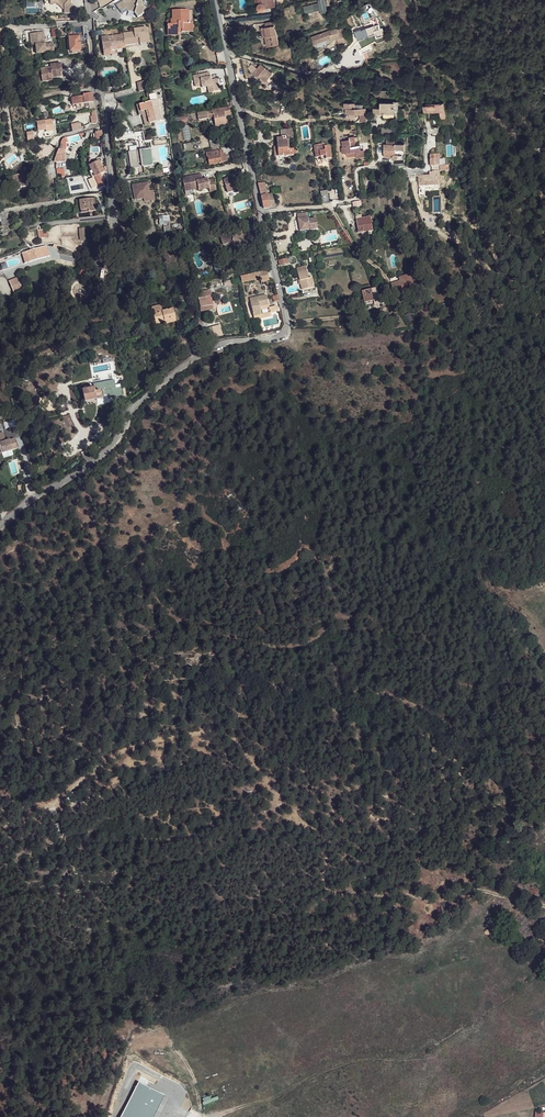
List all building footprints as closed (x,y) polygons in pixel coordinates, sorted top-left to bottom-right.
[(73,13),(72,5),(68,1),(69,0),(50,0),(50,4),(45,4),(45,14),(73,13)] [(143,2),(134,0),(127,0),(116,7),(119,11),(121,10),(123,12),(127,10),(128,12),(135,14),(140,17),(144,14),(146,6),(143,6),(143,2)] [(257,9),(259,11),(260,12),(263,12),(265,10),(266,9),(275,7),(274,0),(255,0),(256,8),(257,8),(257,9)] [(321,11),(328,10),(325,0),(318,1),(319,4),(321,11)] [(314,13),(321,11),(319,4),(312,5),(314,13)] [(167,20),(168,33),(178,33),(193,33),(193,11),(172,12),(172,20),(167,20)] [(382,29),(376,31),(374,25),(361,30),(360,30),(355,31),(358,40),(376,33),(377,38),(386,35),(383,27),(381,28),(382,29)] [(148,39),(146,28),(134,30),(136,39),(139,38),(139,40),(148,39)] [(275,28),(264,30),(266,37),(265,37),(267,47),(279,44),(275,28)] [(331,30),(312,37),(314,44),(331,38),(332,40),(337,39),(339,43),(347,41),(344,28),(338,29),(338,28),(331,30)] [(136,43),(135,39),(136,39),(134,30),(134,32),(123,34),(123,35),(106,37),(106,39),(101,40),(103,50),(111,49),(110,46),(115,46),(115,45),(119,44),(119,46),(136,43)] [(42,33),(29,35),(30,46),(35,46),(36,54),(54,52),(52,43),(44,44),(42,33)] [(80,50),(79,36),(71,36),(68,37),(69,50),(70,51),(80,50)] [(44,69),(40,70),(42,82),(52,80),(52,78),(61,77),(60,72),(60,69),(61,69),(60,63),(50,65),(50,68),(44,69)] [(250,69),(254,72),(259,67),(255,64),(250,69)] [(261,64),(259,67),(267,74),(269,71),(261,64)] [(254,72),(254,73),(262,80),(267,74),(259,67),(254,72)] [(267,74),(262,80),(264,82),(266,80),(272,74),(269,71),(267,74)] [(210,77),(209,72),(193,76),(195,86),(202,85),(202,88),(208,86),(208,88),(212,87),(213,92),(220,90),(217,78),(211,80),(209,80),(208,77),(210,77)] [(139,92),(146,90),(144,82),(137,83),(139,92)] [(74,103),(74,105),(88,103),(93,103),(92,93),(82,94),(82,96),(71,98),(72,103),(74,103)] [(158,99),(139,104),(141,112),(148,110),(150,117),(148,118),(150,123),(162,120),(158,107),(160,107),(158,99)] [(394,102),(380,102),(380,108),(380,113),(394,113),(394,102)] [(424,113),(440,112),(440,118),(446,118),(443,103),(427,104),(427,106),(423,106),(424,113)] [(141,112),(139,104),(136,105),(139,115),(142,114),(145,125),(151,124),(150,123),(148,118),(150,117),(148,110),(141,112)] [(224,111),(213,113),(214,117),(216,127),(227,124),(225,117),(224,111)] [(37,131),(46,130),(45,132),(53,131),(51,123),(50,123),(50,120),(44,121),(36,122),(37,131)] [(183,140),(190,140),(189,126),(182,126),(183,140)] [(353,136),(348,137),(348,139),(342,141),(343,153),(346,153),(355,152),(356,156),(356,157),(364,156),(363,151),(359,151),(358,146),(355,146),(353,136)] [(65,153),(66,153),(65,137),(64,138),(62,140),(61,142),(61,145),(60,144),(60,146),(53,162),(56,162),(60,162),(60,157),(60,155),(59,155),(59,153),(65,153)] [(215,148),(222,146),(220,139),(216,140),(214,141),(215,148)] [(384,156),(392,156),(392,157),(392,158),(393,158),(394,158),(395,159),(396,158),(397,158),(397,157),(397,156),(397,155),(396,154),(395,153),(404,154),(404,143),(395,143),(395,139),(388,139),(388,144),(384,144),(384,156)] [(288,141),(278,141),(278,147),(278,156),(289,156),(294,155),(294,149),(288,150),(288,141)] [(314,148),(316,157),(321,157),(321,159),(329,158),(327,144),(324,145),(324,147),(314,148)] [(137,151),(130,152),(133,169),(140,168),(139,163),(143,162),(144,167),(154,166),(151,149),(141,150),(141,152),(137,153),(137,151)] [(223,150),(219,151),(220,154),(220,155),(221,162),(222,163),(227,162),(225,153),(224,154),(223,150)] [(210,165),(222,163),(221,162),(220,155),(220,154),(212,156),(208,157),(210,165)] [(89,166),(91,169),(98,165),(99,169),(102,168),(101,167),(102,166),(99,161),(92,164),(89,166)] [(99,169),(98,165),(91,169),(95,177),(101,174),(104,173),(102,168),(99,169)] [(15,190),(27,187),(23,173),(13,177),(12,175),(10,176),(4,179),(5,185),(13,183),(15,190)] [(101,174),(95,177),(97,182),(100,188),(105,186),(102,180),(103,179),(101,174)] [(201,174),(182,178),(183,184),(191,182),(192,190),(198,188),(198,191),(209,188),(210,192),(215,191),(213,179),(208,181),(207,179),(202,180),(201,174)] [(224,180),(228,193),(234,191),(235,193),(241,192),(237,177),(231,179),(231,178),(224,180)] [(148,182),(132,185),(135,200),(144,198),(151,197),(150,191),(148,182)] [(191,182),(183,184),(185,191),(192,190),(191,182)] [(259,190),(261,196),(268,195),(267,193),(265,183),(258,184),(259,190)] [(151,197),(144,198),(144,202),(155,200),(153,191),(150,191),(151,197)] [(320,192),(322,205),(327,203),(329,202),(327,191),(320,192)] [(264,209),(275,207),(272,194),(269,195),(268,195),(261,196),(264,209)] [(79,200),(80,211),(81,211),(88,210),(88,212),(90,212),(93,211),(91,199),(79,200)] [(88,210),(81,211),(81,213),(76,213),(77,218),(79,218),(78,213),(88,212),(88,210)] [(0,215),(0,222),(1,222),(9,221),(12,220),(11,215),(10,215),(10,213),(0,215)] [(170,226),(169,216),(159,217),(160,226),(163,225),(164,227),(170,226)] [(307,217),(299,219),(300,227),(310,225),(309,220),(309,217),(307,217)] [(374,231),(371,218),(364,219),(357,220),(359,232),(374,231)] [(310,229),(311,230),(317,229),(314,219),(309,220),(310,225),(311,229),(310,229)] [(232,231),(220,235),(223,245),(225,244),(232,242),(238,243),(237,247),(243,248),(245,236),(240,234),(240,237),(233,235),(232,233),(232,231)] [(42,247),(26,252),(29,262),(45,258),(42,247)] [(297,269),(300,280),(301,285),(302,290),(313,287),(311,279),(309,280),(306,266),(297,269)] [(241,276),(242,283),(260,278),(261,282),(269,280),(267,270),(241,276)] [(8,280),(12,292),(21,289),(17,277),(8,280)] [(399,282),(391,284),(394,294),(401,292),(401,289),(406,288),(404,281),(403,281),(399,282)] [(200,307),(213,305),(211,289),(198,292),(200,307)] [(373,289),(362,292),(365,303),(374,301),(374,305),(379,304),(377,290),(373,290),(373,289)] [(257,298),(259,307),(260,307),(267,306),(265,296),(257,298)] [(257,308),(255,298),(250,299),(254,317),(262,316),(261,310),(258,311),(257,308)] [(151,307),(156,325),(165,322),(165,321),(175,318),(173,308),(162,311),(160,305),(151,307)] [(122,393),(121,386),(115,387),(115,383),(110,384),(111,388),(111,396),(122,393)] [(95,391),(97,399),(104,398),(104,397),(108,396),(111,396),(111,388),(110,384),(105,385),(105,384),(101,384),(101,385),(102,389),(95,391)] [(85,402),(97,399),(95,391),(95,388),(94,388),(83,391),(85,402)] [(0,436),(0,455),(1,455),(2,456),(13,453),(12,451),(17,450),(14,440),(10,442),(10,443),(7,444),(4,435),(0,436)] [(233,1083),(222,1086),(224,1093),(235,1090),(233,1083)]
